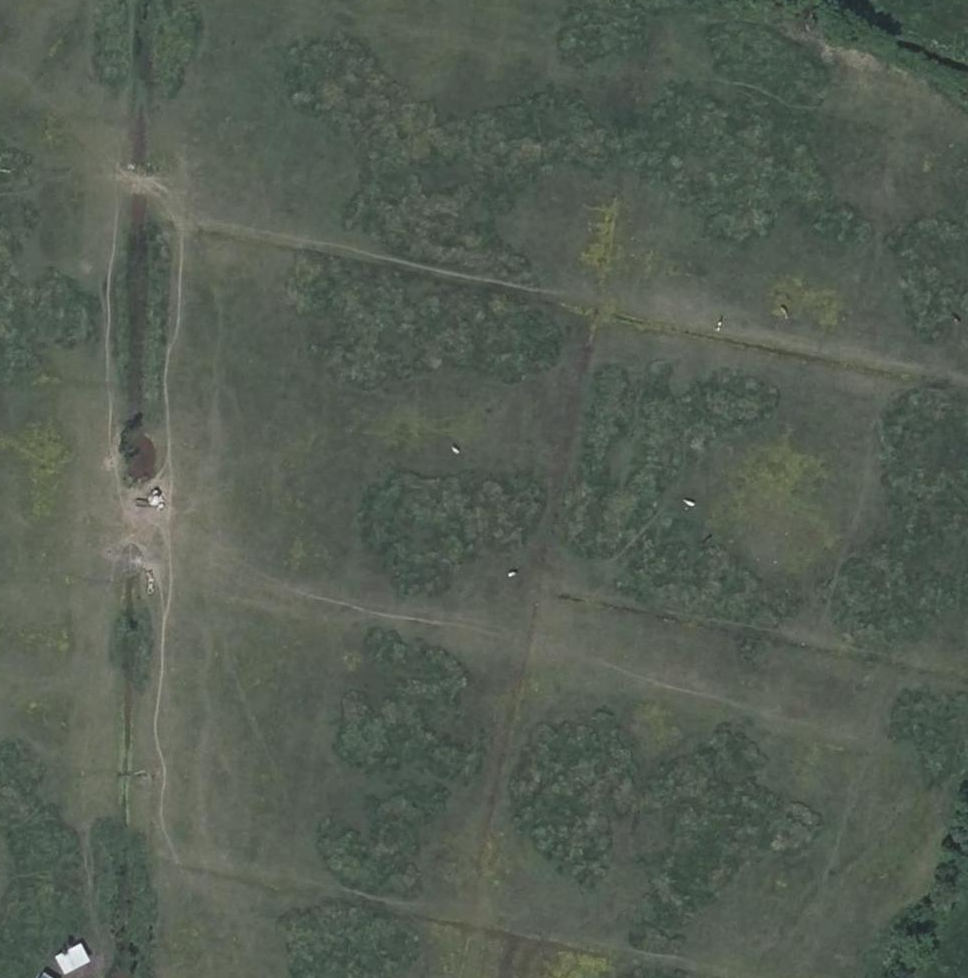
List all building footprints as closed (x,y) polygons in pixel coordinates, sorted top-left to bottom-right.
[(84,942),(56,953),(63,972),(91,961),(84,942)]
